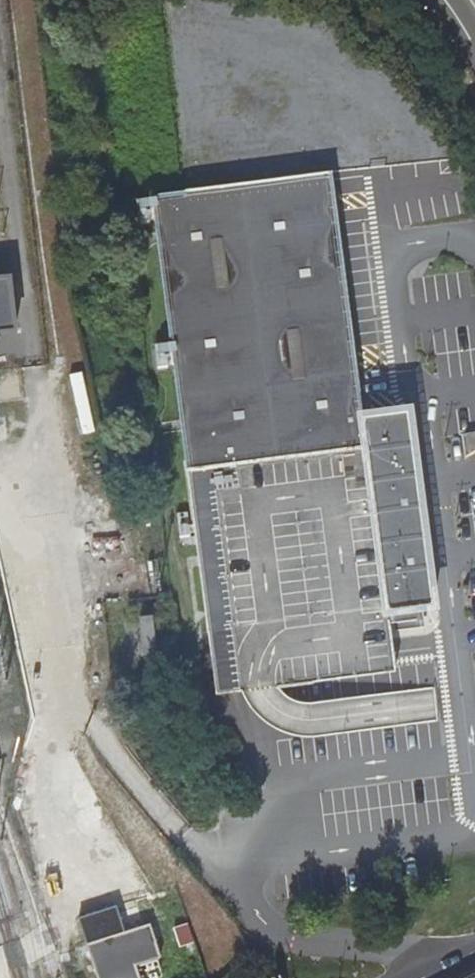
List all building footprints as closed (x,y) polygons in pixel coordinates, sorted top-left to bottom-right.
[(367,418),(334,174),(184,193),(150,199),(192,506),(210,635),(218,697),(243,694),(280,689),(399,674),(391,612),(425,608),(430,607),(437,605),(431,558),(412,413),(367,418)] [(18,328),(12,276),(0,277),(0,330),(18,328)] [(464,433),(467,451),(474,451),(474,432),(464,433)] [(145,671),(143,657),(157,655),(152,612),(106,619),(112,675),(145,671)] [(280,689),(243,694),(249,707),(257,717),(267,726),(275,733),(286,737),(297,740),(315,741),(339,738),(339,735),(335,706),(335,703),(306,707),(298,706),(292,703),(287,700),(283,695),(280,689)] [(448,692),(335,706),(339,735),(452,720),(448,692)] [(98,977),(139,977),(135,965),(160,957),(150,925),(125,933),(116,906),(79,917),(98,977)]
